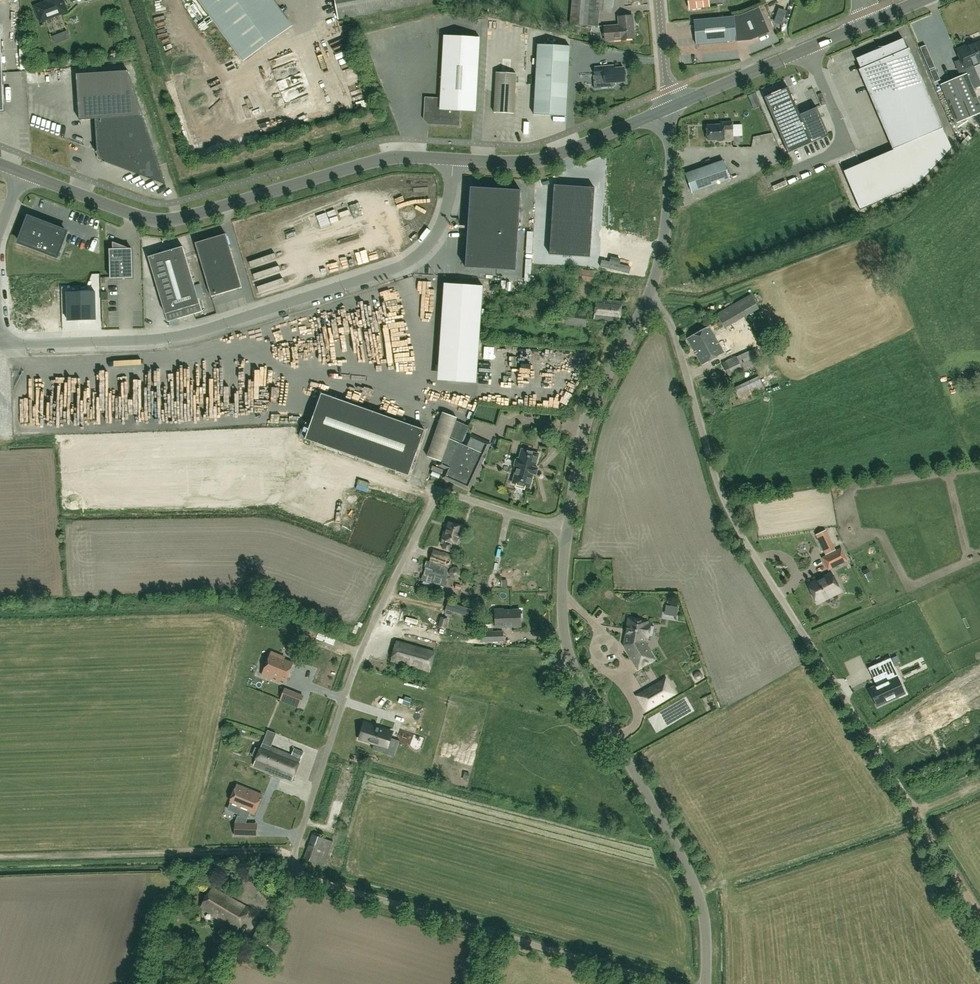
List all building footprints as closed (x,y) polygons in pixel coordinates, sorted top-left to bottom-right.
[(67,11),(63,0),(46,0),(47,2),(35,6),(41,21),(67,11)] [(274,0),(198,0),(243,61),(293,26),(274,0)] [(339,19),(439,1),(439,0),(335,0),(339,19)] [(613,0),(573,0),(570,23),(598,26),(600,11),(611,12),(613,0)] [(690,9),(709,6),(708,0),(689,0),(690,9)] [(696,44),(736,40),(736,41),(737,41),(737,40),(751,39),(769,31),(760,8),(734,16),(694,20),(696,44)] [(605,41),(635,38),(633,15),(618,17),(619,25),(604,26),(605,41)] [(373,32),(377,43),(382,41),(378,30),(373,32)] [(480,37),(444,35),(440,99),(425,98),(424,118),(430,124),(459,125),(460,110),(476,111),(480,37)] [(943,128),(909,48),(907,49),(903,39),(856,59),(860,69),(858,70),(893,150),(860,164),(871,190),(854,197),(860,210),(917,186),(952,149),(943,128)] [(956,50),(964,68),(979,61),(979,42),(967,47),(967,45),(956,50)] [(566,117),(570,46),(537,44),(534,115),(566,117)] [(290,62),(274,66),(280,87),(298,82),(296,70),(302,69),(300,60),(312,57),(310,49),(288,55),(290,62)] [(614,66),(596,67),(597,76),(602,75),(603,88),(613,87),(613,82),(625,81),(623,68),(614,69),(614,66)] [(70,121),(95,120),(97,154),(103,161),(165,184),(143,116),(127,70),(37,78),(40,136),(61,144),(71,138),(70,121)] [(494,112),(514,113),(516,73),(496,72),(494,112)] [(966,74),(941,85),(957,122),(979,113),(979,106),(973,90),(966,74)] [(788,87),(764,97),(788,152),(829,135),(821,116),(804,123),(788,87)] [(812,106),(820,103),(814,87),(806,90),(812,106)] [(218,102),(220,110),(229,107),(226,99),(218,102)] [(742,132),(742,120),(733,120),(734,132),(742,132)] [(718,141),(734,140),(733,122),(721,122),(721,125),(707,125),(708,140),(717,139),(718,141)] [(963,143),(969,139),(963,131),(958,135),(963,143)] [(723,160),(685,173),(692,193),(730,180),(723,160)] [(537,180),(538,187),(548,185),(547,178),(537,180)] [(471,187),(469,207),(520,210),(521,190),(471,187)] [(589,260),(592,190),(552,188),(548,258),(589,260)] [(518,230),(520,210),(469,207),(468,227),(518,230)] [(57,256),(66,231),(29,217),(19,242),(57,256)] [(517,251),(518,230),(468,227),(467,247),(517,251)] [(242,287),(226,234),(195,243),(211,297),(242,287)] [(111,278),(133,278),(132,249),(128,249),(128,248),(113,242),(113,249),(110,249),(111,278)] [(183,247),(148,257),(168,322),(188,316),(202,311),(199,299),(195,285),(183,247)] [(517,251),(467,247),(466,268),(516,271),(517,251)] [(577,268),(576,279),(593,279),(593,268),(577,268)] [(477,383),(483,286),(444,284),(438,380),(477,383)] [(81,292),(67,292),(68,320),(82,320),(96,320),(95,292),(81,292)] [(393,318),(412,315),(412,311),(404,312),(402,299),(403,299),(402,293),(390,295),(393,318)] [(750,294),(736,302),(744,317),(759,308),(750,294)] [(620,321),(621,301),(596,299),(594,319),(620,321)] [(734,323),(725,308),(717,313),(725,328),(734,323)] [(587,314),(567,311),(565,324),(575,325),(586,326),(587,314)] [(391,319),(383,322),(399,364),(418,357),(416,351),(415,352),(403,321),(392,324),(391,319)] [(714,329),(722,325),(718,319),(710,323),(714,329)] [(702,364),(724,352),(709,326),(687,338),(702,364)] [(610,337),(612,328),(606,327),(604,336),(610,337)] [(518,362),(519,347),(505,346),(504,362),(518,362)] [(556,366),(556,357),(562,357),(562,362),(568,362),(568,349),(549,348),(549,366),(556,366)] [(722,362),(729,378),(754,366),(747,351),(736,356),(722,362)] [(738,384),(741,395),(765,388),(762,377),(738,384)] [(305,439),(409,476),(425,430),(322,393),(305,439)] [(444,413),(427,456),(438,460),(448,438),(450,439),(450,437),(457,440),(463,423),(456,421),(457,418),(444,413)] [(469,489),(485,454),(490,442),(469,433),(464,445),(450,439),(448,438),(438,460),(441,461),(439,466),(447,469),(443,478),(469,489)] [(535,467),(539,454),(522,449),(519,458),(516,458),(514,468),(516,468),(512,483),(517,484),(516,487),(524,489),(525,487),(529,488),(533,474),(536,475),(538,468),(535,467)] [(456,543),(461,526),(448,522),(445,532),(443,532),(441,539),(445,540),(442,548),(449,550),(452,542),(456,543)] [(828,569),(847,560),(841,548),(822,558),(828,569)] [(433,549),(429,562),(426,561),(425,567),(426,567),(424,575),(428,576),(426,581),(440,585),(445,567),(448,568),(452,555),(433,549)] [(817,603),(840,591),(831,573),(808,585),(817,603)] [(495,626),(521,625),(520,608),(494,609),(495,626)] [(644,635),(653,637),(655,627),(645,625),(646,622),(633,620),(631,619),(627,626),(624,645),(637,668),(653,659),(643,643),(643,641),(644,635)] [(503,631),(482,631),(482,642),(503,641),(503,631)] [(396,641),(390,660),(429,671),(435,651),(396,641)] [(285,683),(293,663),(279,657),(279,655),(277,654),(274,653),(272,652),(265,669),(275,673),(272,678),(285,683)] [(896,684),(890,669),(893,668),(889,659),(876,664),(880,674),(873,677),(877,686),(874,687),(877,693),(872,695),(876,706),(898,696),(893,686),(896,684)] [(673,694),(665,680),(637,696),(645,710),(673,694)] [(281,700),(298,707),(303,696),(285,689),(281,700)] [(705,693),(708,706),(716,704),(714,691),(705,693)] [(392,738),(390,737),(392,732),(382,729),(365,723),(360,739),(381,745),(389,748),(392,738)] [(292,782),(301,757),(303,751),(294,747),(291,754),(262,743),(259,749),(255,747),(252,755),(256,757),(253,767),(292,782)] [(261,800),(260,799),(262,795),(258,793),(237,784),(230,802),(238,805),(235,813),(239,815),(236,822),(236,823),(235,823),(235,835),(245,836),(255,836),(257,836),(257,824),(245,823),(250,812),(254,814),(256,810),(257,810),(258,807),(260,803),(261,800)] [(263,785),(260,792),(274,797),(276,789),(263,785)] [(313,834),(307,850),(304,859),(324,866),(332,841),(313,834)] [(271,901),(278,886),(247,871),(238,890),(255,898),(257,894),(271,901)] [(212,886),(199,908),(237,929),(250,907),(212,886)] [(276,961),(286,944),(258,928),(248,945),(276,961)]
